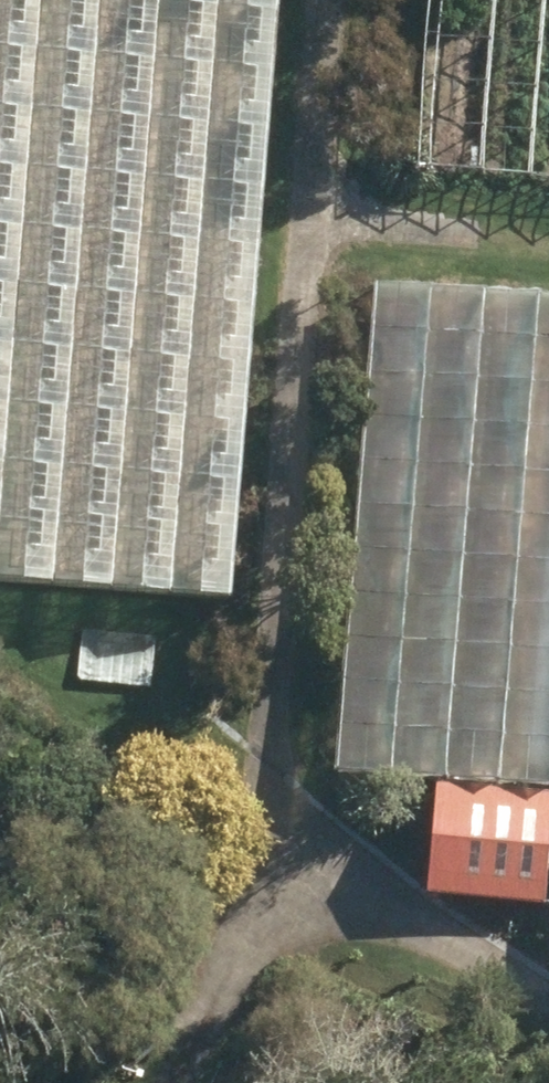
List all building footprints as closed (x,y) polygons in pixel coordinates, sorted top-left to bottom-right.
[(228,607),(277,0),(0,0),(0,589),(228,607)] [(428,184),(548,193),(548,0),(441,0),(428,184)] [(439,780),(548,789),(548,298),(374,285),(336,772),(439,780)] [(80,683),(152,689),(157,647),(85,639),(80,683)] [(548,847),(548,789),(439,780),(430,895),(545,904),(548,847)]
